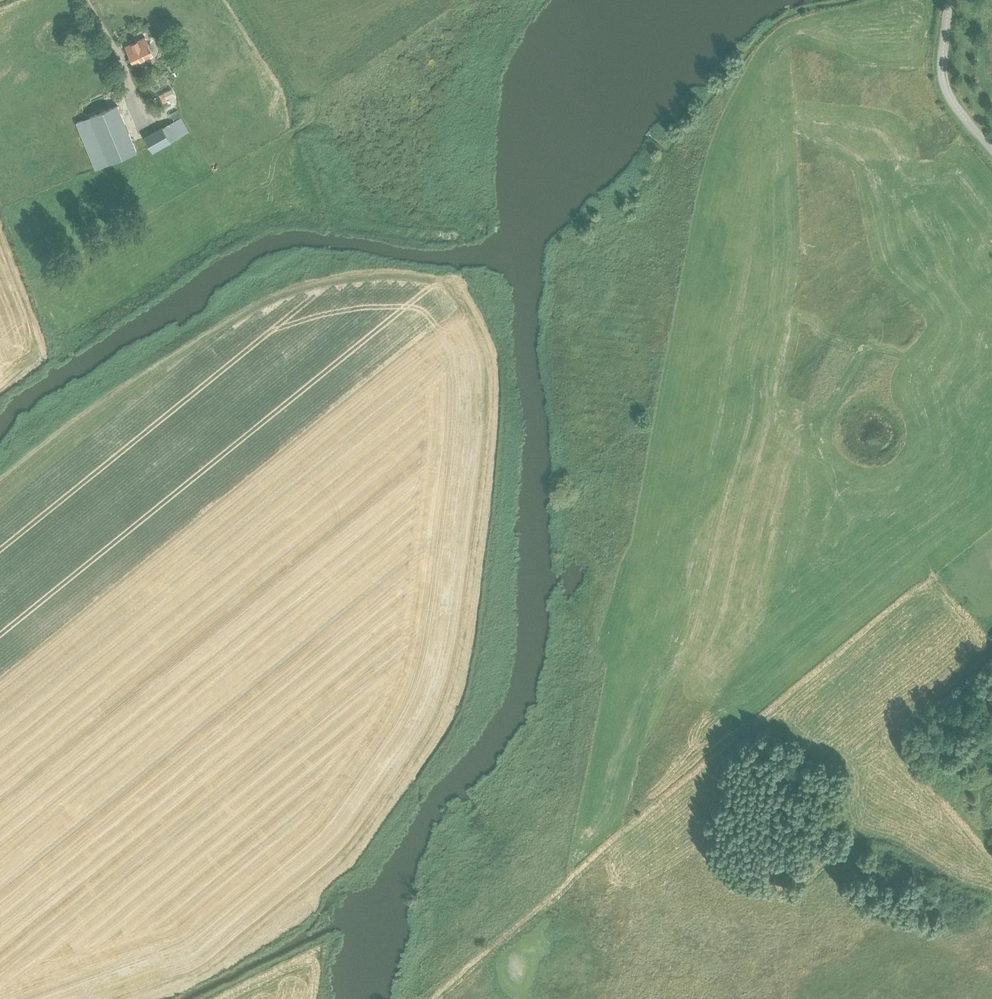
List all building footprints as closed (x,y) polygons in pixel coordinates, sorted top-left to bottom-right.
[(125,46),(134,64),(154,54),(145,37),(125,46)] [(163,89),(167,98),(178,94),(174,84),(163,89)] [(77,122),(96,169),(137,152),(118,105),(77,122)] [(145,137),(152,151),(189,131),(182,117),(145,137)]
